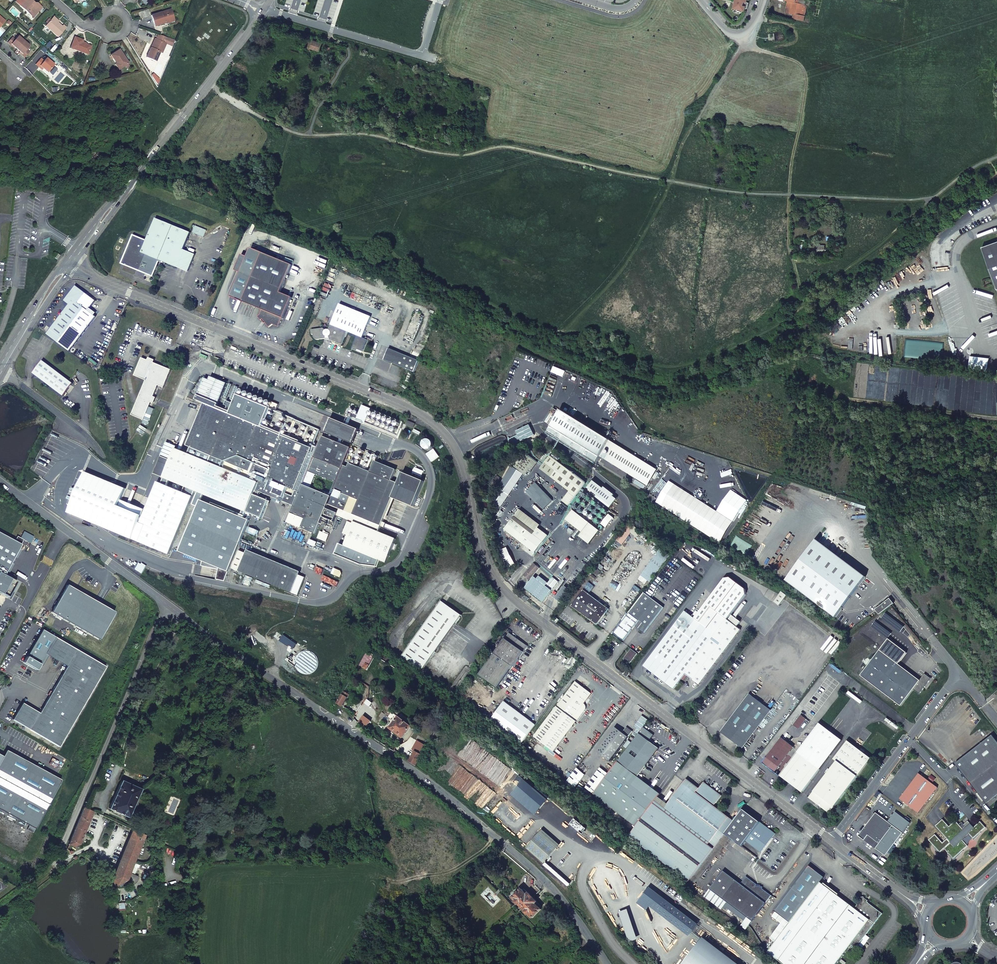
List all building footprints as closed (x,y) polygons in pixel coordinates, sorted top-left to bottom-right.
[(38,3),(36,5),(34,4),(35,3),(32,0),(18,0),(22,3),(20,6),(27,12),(28,11),(35,16),(42,7),(38,3)] [(738,0),(737,0),(736,0),(733,8),(745,11),(746,7),(748,7),(749,3),(747,2),(747,0),(738,0)] [(808,5),(796,2),(797,0),(787,0),(790,1),(787,12),(795,14),(794,18),(804,20),(808,5)] [(155,26),(164,23),(164,21),(173,18),(169,8),(151,15),(155,26)] [(58,23),(52,18),(45,26),(58,37),(66,28),(63,25),(62,26),(58,23)] [(146,57),(155,61),(159,52),(162,53),(166,43),(168,38),(158,34),(155,39),(152,45),(151,45),(146,57)] [(8,43),(10,45),(11,44),(14,46),(20,52),(23,54),(22,55),(24,58),(30,52),(27,49),(30,46),(18,36),(15,39),(13,37),(8,43)] [(91,46),(85,43),(83,44),(81,43),(82,41),(83,40),(74,37),(70,47),(88,54),(91,46)] [(326,44),(310,39),(307,49),(311,50),(312,48),(320,50),(322,46),(325,47),(325,46),(327,46),(327,44),(326,43),(326,44)] [(110,55),(116,64),(118,63),(121,68),(127,63),(119,50),(110,55)] [(36,64),(39,67),(41,66),(44,68),(48,72),(54,65),(47,58),(44,61),(41,58),(36,64)] [(177,268),(186,272),(193,254),(184,250),(191,233),(156,219),(147,242),(137,238),(134,237),(126,257),(129,259),(126,266),(138,270),(139,267),(147,271),(146,273),(153,277),(156,270),(160,261),(177,268)] [(983,246),(996,286),(996,241),(983,246)] [(193,254),(186,272),(189,272),(196,255),(193,254)] [(291,266),(262,254),(243,303),(262,311),(260,316),(257,318),(261,322),(262,321),(269,329),(273,326),(279,328),(282,319),(284,320),(292,298),(280,294),(291,266)] [(46,334),(69,352),(96,317),(87,310),(94,301),(75,285),(63,300),(68,304),(46,334)] [(331,326),(331,325),(329,331),(328,331),(327,331),(326,331),(324,329),(312,331),(312,336),(314,336),(314,337),(314,338),(315,339),(315,340),(316,341),(317,341),(318,341),(326,340),(326,339),(327,337),(329,337),(330,339),(331,341),(342,346),(347,333),(357,337),(352,350),(357,351),(357,350),(363,352),(367,341),(362,339),(368,323),(344,313),(347,308),(340,305),(331,326)] [(371,318),(347,308),(344,313),(368,323),(371,318)] [(419,361),(388,349),(384,360),(414,372),(419,361)] [(144,420),(151,402),(153,396),(158,385),(164,387),(171,370),(154,362),(148,360),(142,358),(135,375),(146,380),(132,415),(144,420)] [(46,363),(40,364),(36,369),(37,376),(64,396),(73,384),(46,363)] [(238,402),(243,404),(245,405),(266,413),(271,401),(243,390),(238,402)] [(187,446),(192,448),(209,406),(205,404),(187,446)] [(223,411),(209,406),(192,448),(205,453),(203,458),(210,461),(209,462),(176,448),(171,460),(161,456),(154,473),(169,479),(196,491),(247,511),(256,490),(295,505),(288,522),(316,534),(323,517),(334,521),(337,515),(337,513),(326,508),(331,496),(310,487),(316,474),(336,483),(334,489),(336,491),(334,495),(330,504),(339,508),(345,510),(374,523),(371,528),(378,531),(384,518),(393,498),(395,499),(414,506),(424,481),(403,472),(400,471),(398,476),(401,477),(400,480),(398,479),(397,482),(392,480),(396,470),(375,461),(370,471),(367,470),(361,467),(349,463),(348,467),(344,465),(351,448),(323,436),(319,447),(316,454),(311,452),(313,448),(310,447),(285,436),(223,411)] [(224,409),(223,411),(285,436),(286,435),(241,416),(238,415),(224,409)] [(658,471),(561,411),(551,428),(648,487),(658,471)] [(358,429),(330,418),(325,432),(353,443),(358,429)] [(308,445),(310,446),(311,444),(316,430),(315,430),(315,429),(293,421),(291,425),(287,424),(283,432),(288,434),(287,437),(308,445)] [(311,444),(310,446),(310,447),(313,448),(311,452),(316,454),(319,447),(311,444)] [(434,449),(427,454),(432,461),(439,456),(434,449)] [(368,452),(361,467),(367,470),(373,454),(368,452)] [(541,468),(571,491),(562,501),(568,506),(586,484),(551,456),(541,468)] [(528,474),(518,466),(502,485),(505,488),(496,498),(503,504),(528,474)] [(88,475),(72,512),(170,553),(196,491),(169,479),(165,484),(158,483),(142,521),(116,510),(125,490),(88,475)] [(554,503),(539,483),(529,491),(544,510),(554,503)] [(611,512),(584,491),(571,508),(573,510),(597,529),(611,512)] [(395,499),(393,498),(384,518),(386,519),(395,499)] [(371,528),(374,523),(345,510),(339,508),(337,513),(337,515),(342,517),(354,521),(371,528)] [(521,509),(513,519),(533,534),(538,528),(541,524),(521,509)] [(597,529),(573,510),(566,520),(582,533),(579,537),(590,545),(601,532),(597,529)] [(533,534),(513,519),(505,529),(535,553),(548,535),(538,528),(533,534)] [(371,528),(354,521),(344,545),(385,563),(395,539),(378,531),(371,528)] [(328,534),(321,531),(318,538),(325,541),(328,534)] [(2,574),(0,578),(0,593),(1,591),(12,598),(20,584),(6,576),(23,545),(0,532),(0,572),(2,574)] [(816,540),(786,581),(835,617),(865,577),(816,540)] [(248,549),(246,553),(299,575),(300,571),(248,549)] [(245,573),(292,593),(296,581),(299,575),(246,553),(239,550),(232,568),(240,571),(239,573),(244,575),(245,573)] [(539,568),(534,564),(524,575),(529,579),(539,568)] [(536,577),(526,589),(544,602),(553,590),(536,577)] [(69,586),(53,612),(99,640),(116,614),(69,586)] [(570,591),(564,586),(555,598),(561,603),(570,591)] [(609,609),(584,590),(572,606),(597,625),(609,609)] [(644,592),(614,633),(624,641),(639,620),(642,623),(638,628),(644,633),(664,607),(644,592)] [(699,597),(694,593),(687,602),(693,606),(699,597)] [(879,614),(893,603),(889,598),(875,609),(879,614)] [(422,670),(460,618),(449,611),(452,608),(442,600),(402,656),(422,670)] [(700,622),(685,611),(681,617),(643,666),(674,689),(681,679),(685,674),(687,676),(699,685),(740,630),(711,607),(700,622)] [(449,611),(460,618),(462,615),(452,608),(449,611)] [(681,617),(685,611),(681,608),(677,614),(681,617)] [(528,646),(509,632),(495,653),(479,675),(498,688),(513,666),(528,646)] [(25,703),(16,718),(60,744),(107,667),(57,636),(47,653),(69,666),(41,712),(25,703)] [(901,706),(913,689),(919,694),(931,678),(924,673),(919,680),(879,650),(860,675),(901,706)] [(365,655),(362,661),(365,663),(371,653),(368,651),(365,655)] [(635,656),(630,651),(624,659),(630,663),(635,656)] [(534,737),(554,752),(585,711),(586,710),(586,708),(587,707),(586,706),(586,705),(585,704),(592,694),(577,682),(534,737)] [(766,685),(757,698),(762,702),(771,689),(766,685)] [(342,694),(337,703),(342,706),(348,697),(342,694)] [(770,710),(750,694),(721,733),(741,748),(770,710)] [(805,719),(800,715),(793,725),(798,729),(805,719)] [(410,727),(398,717),(390,728),(402,737),(410,727)] [(654,735),(644,728),(593,794),(636,827),(653,804),(655,801),(661,794),(638,777),(659,749),(650,741),(654,735)] [(597,752),(610,761),(633,732),(627,728),(623,733),(616,728),(597,752)] [(996,795),(996,741),(992,735),(955,763),(986,803),(996,795)] [(794,747),(781,738),(762,763),(775,772),(794,747)] [(860,751),(847,741),(833,759),(836,762),(809,798),(829,813),(870,759),(863,753),(865,751),(861,749),(860,751)] [(415,751),(409,761),(416,765),(422,755),(415,751)] [(820,769),(798,751),(780,775),(802,792),(820,769)] [(32,822),(29,829),(37,833),(62,781),(15,757),(3,780),(0,778),(0,806),(32,822)] [(919,773),(900,799),(919,812),(938,787),(919,773)] [(687,779),(684,783),(696,793),(699,789),(687,779)] [(121,781),(108,809),(127,817),(140,790),(121,781)] [(636,827),(628,836),(689,881),(725,834),(734,822),(714,806),(722,796),(704,782),(699,789),(696,793),(684,783),(665,808),(663,811),(653,804),(636,827)] [(665,808),(655,801),(653,804),(663,811),(665,808)] [(83,808),(68,844),(73,846),(79,844),(93,812),(83,808)] [(742,847),(746,842),(762,853),(776,834),(744,810),(734,822),(725,834),(742,847)] [(876,813),(858,836),(864,840),(868,835),(879,844),(893,826),(876,813)] [(943,819),(936,826),(952,842),(945,849),(950,853),(949,854),(955,860),(964,851),(964,850),(969,845),(963,839),(969,834),(975,839),(982,832),(981,831),(986,827),(981,821),(974,827),(968,820),(964,824),(966,825),(963,828),(960,824),(956,820),(950,826),(943,819)] [(126,879),(144,836),(145,835),(133,830),(111,880),(115,886),(126,879)] [(540,833),(527,848),(544,863),(557,848),(540,833)] [(868,835),(864,840),(876,849),(879,844),(868,835)] [(747,918),(752,922),(771,896),(762,889),(763,887),(756,886),(756,885),(746,877),(740,884),(723,871),(710,889),(727,903),(747,918)] [(783,963),(852,963),(860,953),(865,956),(891,921),(876,910),(877,909),(873,906),(873,905),(869,906),(870,908),(864,916),(810,875),(787,905),(793,910),(785,920),(799,930),(777,960),(783,963)] [(487,887),(479,895),(492,907),(499,900),(487,887)] [(650,887),(637,903),(647,910),(650,906),(687,935),(696,922),(650,887)] [(519,904),(522,908),(533,898),(529,894),(527,895),(521,889),(513,898),(516,901),(516,902),(518,905),(519,904)] [(533,898),(522,908),(526,912),(525,912),(528,915),(532,918),(541,910),(536,904),(537,902),(533,898)] [(747,918),(727,903),(724,907),(727,909),(744,922),(747,918)] [(631,942),(638,940),(628,909),(621,912),(620,912),(630,943),(631,942)] [(704,939),(685,963),(736,963),(704,939)]
